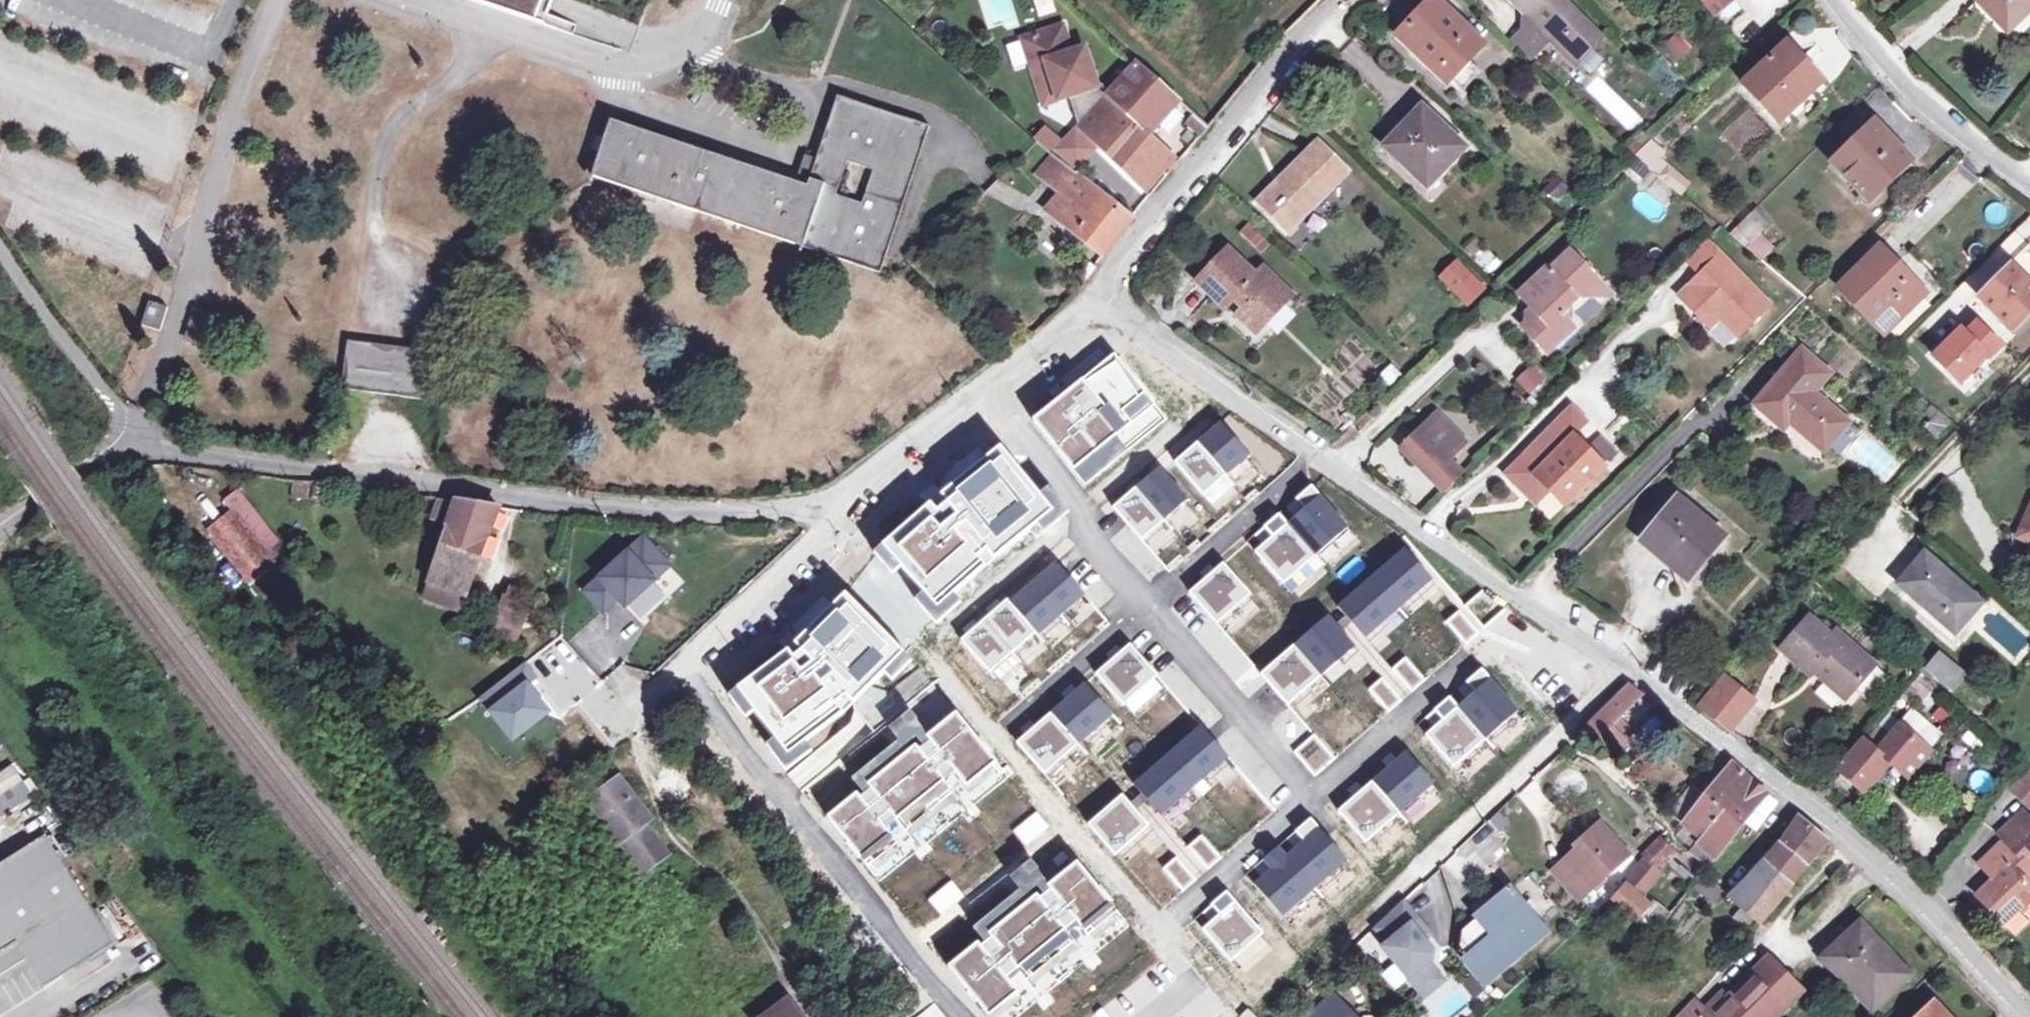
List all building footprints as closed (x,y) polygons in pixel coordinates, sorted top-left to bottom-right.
[(548,28),(559,0),(465,0),(548,28)] [(1054,14),(1052,0),(1034,0),(1037,17),(1054,14)] [(1445,82),(1483,42),(1439,0),(1433,0),(1398,36),(1445,82)] [(1519,33),(1510,42),(1531,62),(1552,41),(1556,45),(1558,44),(1577,63),(1601,39),(1582,20),(1584,18),(1566,0),(1511,0),(1531,20),(1519,33)] [(1714,16),(1734,0),(1701,0),(1714,16)] [(1734,0),(1714,16),(1726,30),(1745,13),(1734,0)] [(2012,27),(2029,9),(2029,0),(1987,0),(2012,27)] [(1180,99),(1137,60),(1107,95),(1104,85),(1099,86),(1086,48),(1073,52),(1064,26),(1023,39),(1033,66),(1046,62),(1059,100),(1070,97),(1080,126),(1079,127),(1148,191),(1176,159),(1149,134),(1180,99)] [(1676,67),(1693,51),(1677,34),(1660,50),(1676,67)] [(1743,84),(1778,122),(1819,85),(1784,47),(1743,84)] [(1045,105),(1059,100),(1046,62),(1033,66),(1045,105)] [(883,271),(931,127),(839,96),(810,187),(613,121),(595,177),(883,273),(883,271)] [(1388,146),(1402,160),(1404,158),(1430,183),(1462,148),(1422,109),(1388,146)] [(1193,128),(1202,118),(1195,112),(1186,122),(1193,128)] [(1193,128),(1200,134),(1209,124),(1202,118),(1193,128)] [(1869,199),(1910,159),(1873,121),(1831,162),(1869,199)] [(1650,167),(1658,158),(1663,151),(1651,141),(1641,131),(1627,146),(1636,155),(1650,167)] [(1319,142),(1294,166),(1299,172),(1280,191),(1274,186),(1258,202),(1272,216),(1280,208),(1294,223),(1347,169),(1319,142)] [(1104,256),(1134,219),(1132,218),(1085,180),(1055,155),(1038,174),(1045,180),(1063,195),(1048,212),(1104,256)] [(1658,158),(1650,167),(1680,193),(1689,184),(1658,158)] [(1131,213),(1145,200),(1111,164),(1097,177),(1131,213)] [(1294,166),(1274,186),(1280,191),(1299,172),(1294,166)] [(1286,231),(1294,223),(1280,208),(1272,216),(1286,231)] [(1749,243),(1769,224),(1754,210),(1735,229),(1749,243)] [(1244,231),(1259,247),(1266,240),(1251,224),(1244,231)] [(1706,241),(1686,260),(1701,275),(1679,296),(1695,312),(1704,303),(1720,320),(1736,337),(1769,305),(1706,241)] [(1886,333),(1925,294),(1879,248),(1840,286),(1886,333)] [(1998,248),(1961,284),(1976,300),(2013,264),(1998,248)] [(1270,290),(1278,282),(1262,266),(1254,275),(1228,249),(1196,281),(1226,309),(1234,300),(1242,307),(1236,315),(1257,333),(1285,304),(1270,290)] [(1580,294),(1597,277),(1570,249),(1551,268),(1547,265),(1520,292),(1538,312),(1523,326),(1548,351),(1575,326),(1561,312),(1580,294)] [(1440,277),(1469,306),(1483,292),(1455,263),(1440,277)] [(2029,320),(2029,285),(2011,266),(1981,297),(2017,333),(2029,320)] [(1610,291),(1597,277),(1580,294),(1610,291)] [(1292,296),(1278,282),(1270,290),(1285,304),(1292,296)] [(1198,289),(1179,305),(1199,329),(1218,314),(1198,289)] [(169,308),(151,302),(143,325),(162,331),(169,308)] [(1704,303),(1695,312),(1710,329),(1720,320),(1704,303)] [(350,340),(350,346),(437,358),(437,352),(350,340)] [(350,346),(344,390),(431,401),(437,358),(350,346)] [(1784,430),(1790,423),(1824,453),(1849,424),(1814,394),(1832,374),(1804,351),(1756,406),(1784,430)] [(1115,354),(1030,423),(1071,474),(1117,437),(1157,405),(1115,354)] [(1391,385),(1401,374),(1392,366),(1382,377),(1391,385)] [(1531,367),(1515,384),(1530,398),(1546,382),(1531,367)] [(1916,389),(1924,396),(1932,387),(1925,379),(1916,389)] [(1956,410),(1948,403),(1939,412),(1928,423),(1940,435),(1952,423),(1959,429),(1988,400),(1978,389),(1956,410)] [(1537,475),(1550,489),(1565,503),(1601,467),(1574,439),(1587,425),(1571,409),(1504,475),(1521,491),(1537,475)] [(1399,448),(1441,490),(1460,473),(1447,459),(1464,442),(1434,413),(1399,448)] [(1220,423),(1198,443),(1227,476),(1249,456),(1220,423)] [(1128,451),(1117,437),(1071,474),(1083,488),(1128,451)] [(1599,437),(1588,449),(1603,465),(1615,453),(1599,437)] [(1410,501),(1426,489),(1391,439),(1374,451),(1410,501)] [(1198,443),(1174,463),(1203,496),(1227,476),(1198,443)] [(1000,447),(883,546),(901,566),(925,594),(938,608),(953,595),(962,587),(954,578),(978,556),(984,551),(1010,531),(1018,541),(1053,512),(1000,447)] [(1159,467),(1136,488),(1165,521),(1188,500),(1159,467)] [(1534,505),(1550,489),(1537,475),(1521,491),(1534,505)] [(309,500),(325,502),(327,485),(311,483),(309,500)] [(1305,510),(1288,525),(1316,556),(1348,528),(1312,486),(1296,500),(1305,510)] [(1136,488),(1113,508),(1142,541),(1165,521),(1136,488)] [(267,550),(275,544),(276,543),(236,491),(227,499),(235,510),(212,530),(262,594),(286,574),(275,559),(267,550)] [(1643,542),(1660,556),(1664,551),(1694,575),(1724,537),(1678,499),(1643,542)] [(440,588),(460,595),(466,598),(498,507),(457,501),(455,507),(441,501),(434,519),(448,525),(426,591),(438,596),(440,588)] [(1272,538),(1255,553),(1283,585),(1316,556),(1288,525),(1279,514),(1264,528),(1272,538)] [(2021,538),(2029,542),(2029,516),(2021,538)] [(984,551),(992,561),(1018,541),(1010,531),(984,551)] [(643,538),(584,592),(603,611),(617,598),(625,606),(669,566),(643,538)] [(267,550),(275,559),(283,553),(275,544),(267,550)] [(901,566),(883,546),(876,555),(894,575),(901,566)] [(1405,550),(1372,578),(1399,610),(1432,581),(1405,550)] [(1689,580),(1694,575),(1664,551),(1660,556),(1689,580)] [(1954,634),(1981,604),(1925,554),(1898,585),(1954,634)] [(962,587),(986,565),(978,556),(954,578),(962,587)] [(1056,562),(1033,582),(1062,616),(1085,596),(1056,562)] [(1223,564),(1189,592),(1217,624),(1250,596),(1223,564)] [(1372,578),(1337,608),(1365,639),(1399,610),(1372,578)] [(1033,582),(1010,602),(1037,633),(1039,636),(1062,616),(1033,582)] [(440,588),(438,596),(435,605),(454,611),(460,595),(440,588)] [(511,592),(505,610),(523,616),(529,597),(511,592)] [(938,608),(925,594),(918,600),(938,623),(960,603),(953,595),(938,608)] [(789,651),(738,690),(754,712),(767,728),(788,756),(801,746),(850,708),(886,671),(903,654),(845,595),(797,645),(789,651)] [(1007,600),(984,620),(1014,654),(1037,633),(1007,600)] [(523,616),(505,610),(496,635),(515,642),(523,616)] [(1459,611),(1446,623),(1466,645),(1479,634),(1459,611)] [(1328,617),(1295,645),(1322,677),(1355,648),(1328,617)] [(1820,669),(1852,695),(1857,688),(1875,667),(1877,665),(1837,633),(1832,638),(1809,619),(1781,651),(1812,676),(1815,674),(1820,669)] [(1014,654),(984,620),(961,640),(991,674),(1014,654)] [(1130,644),(1096,674),(1124,706),(1158,676),(1130,644)] [(1295,645),(1261,674),(1288,706),(1322,677),(1295,645)] [(1930,680),(1935,675),(1954,690),(1967,676),(1939,653),(1927,667),(1925,665),(1919,670),(1930,680)] [(912,661),(903,654),(886,671),(895,679),(912,661)] [(1405,659),(1392,670),(1412,692),(1425,681),(1405,659)] [(535,678),(524,663),(479,697),(512,739),(548,712),(527,684),(535,678)] [(1889,679),(1875,667),(1857,688),(1871,700),(1889,679)] [(1847,700),(1852,695),(1820,669),(1815,674),(1847,700)] [(1474,692),(1457,707),(1485,739),(1517,710),(1481,670),(1466,683),(1474,692)] [(1382,679),(1369,690),(1388,713),(1401,701),(1382,679)] [(1728,731),(1744,712),(1753,701),(1725,679),(1701,708),(1728,731)] [(1917,706),(1930,693),(1916,681),(1904,694),(1917,706)] [(1085,683),(1051,713),(1079,745),(1112,716),(1085,683)] [(1609,758),(1631,735),(1617,721),(1642,697),(1628,686),(1580,732),(1609,758)] [(754,712),(738,690),(730,696),(746,718),(754,712)] [(1930,693),(1917,706),(1925,713),(1936,699),(1930,693)] [(1442,720),(1425,736),(1453,767),(1485,739),(1457,707),(1449,698),(1434,711),(1442,720)] [(930,736),(911,712),(889,729),(900,742),(847,785),(859,800),(865,795),(862,791),(930,736)] [(1045,775),(1079,745),(1051,713),(1017,743),(1045,775)] [(852,799),(828,819),(868,868),(897,845),(885,830),(896,821),(906,832),(953,793),(944,781),(956,772),(967,787),(997,763),(958,714),(930,736),(862,791),(865,795),(859,800),(855,803),(852,799)] [(1201,726),(1168,755),(1195,787),(1229,757),(1201,726)] [(1864,794),(1890,763),(1908,779),(1931,753),(1899,726),(1889,738),(1878,729),(1865,743),(1864,741),(1838,771),(1864,794)] [(788,756),(767,728),(759,734),(785,769),(807,753),(801,746),(788,756)] [(1314,735),(1294,752),(1315,776),(1334,759),(1314,735)] [(1406,753),(1372,782),(1400,814),(1434,784),(1406,753)] [(1163,760),(1128,790),(1156,821),(1190,791),(1163,760)] [(1705,796),(1682,824),(1698,839),(1716,855),(1765,794),(1730,764),(1705,796)] [(10,768),(0,774),(0,811),(27,795),(10,768)] [(2013,791),(2029,805),(2029,770),(2013,791)] [(602,818),(597,822),(602,828),(606,824),(618,841),(610,847),(634,880),(667,855),(643,824),(649,820),(618,779),(589,801),(602,818)] [(1372,782),(1338,811),(1366,844),(1400,814),(1372,782)] [(1669,812),(1682,824),(1705,796),(1691,785),(1669,812)] [(1122,796),(1089,825),(1116,856),(1149,827),(1122,796)] [(1978,897),(2003,924),(2018,908),(2021,912),(2029,903),(2029,886),(2025,881),(2029,876),(2029,868),(2029,867),(2029,866),(2029,825),(2021,815),(1998,837),(2004,842),(1982,863),(1997,878),(1978,897)] [(1743,909),(1735,920),(1752,934),(1761,924),(1759,922),(1771,908),(1806,863),(1828,841),(1798,818),(1764,863),(1728,896),(1743,909)] [(1627,856),(1598,824),(1584,837),(1588,843),(1554,873),(1579,900),(1627,856)] [(1319,828),(1286,856),(1315,889),(1347,861),(1319,828)] [(44,988),(74,969),(45,924),(85,899),(45,836),(0,864),(0,977),(26,960),(44,988)] [(1201,837),(1188,848),(1207,870),(1221,859),(1201,837)] [(1716,855),(1698,839),(1688,851),(1706,868),(1716,855)] [(1666,913),(1651,900),(1647,905),(1638,897),(1659,873),(1655,870),(1671,854),(1657,841),(1644,854),(1645,861),(1611,899),(1650,933),(1666,913)] [(1271,870),(1254,885),(1283,917),(1315,889),(1278,847),(1263,860),(1271,870)] [(1176,858),(1163,869),(1183,892),(1196,880),(1176,858)] [(982,940),(1051,885),(1032,861),(1010,879),(1020,891),(968,934),(980,949),(985,944),(982,940)] [(949,968),(989,1016),(990,1016),(1018,994),(1006,979),(1017,969),(1026,981),(1074,942),(1065,930),(1076,922),(1088,936),(1118,912),(1078,863),(1051,885),(982,940),(985,944),(980,949),(975,952),(972,948),(949,968)] [(1510,891),(1523,906),(1528,901),(1537,911),(1550,900),(1528,873),(1509,889),(1510,891)] [(1495,903),(1477,918),(1478,919),(1463,932),(1460,953),(1485,982),(1545,931),(1523,906),(1510,891),(1495,903)] [(1220,914),(1203,929),(1232,961),(1263,933),(1227,892),(1212,905),(1220,914)] [(1469,908),(1477,918),(1495,903),(1487,893),(1469,908)] [(85,899),(45,924),(74,969),(114,944),(85,899)] [(1417,921),(1401,903),(1374,929),(1387,944),(1382,948),(1414,988),(1434,972),(1427,963),(1429,960),(1431,950),(1423,941),(1411,927),(1417,921)] [(1429,935),(1417,921),(1411,927),(1423,941),(1429,935)] [(1884,960),(1889,955),(1860,924),(1824,959),(1871,1010),(1903,979),(1884,960)] [(1908,975),(1889,955),(1884,960),(1903,979),(1908,975)] [(1709,1004),(1703,1010),(1692,999),(1675,1016),(1778,1016),(1802,994),(1765,959),(1726,997),(1714,1010),(1709,1004)] [(1434,972),(1414,988),(1422,997),(1442,982),(1434,972)] [(1484,990),(1472,977),(1464,985),(1475,998),(1484,990)] [(1720,992),(1709,1004),(1714,1010),(1726,997),(1720,992)] [(1331,998),(1311,1016),(1350,1016),(1331,998)] [(1933,1004),(1919,1016),(1946,1016),(1933,1004)] [(788,1006),(773,1016),(797,1016),(788,1006)]
